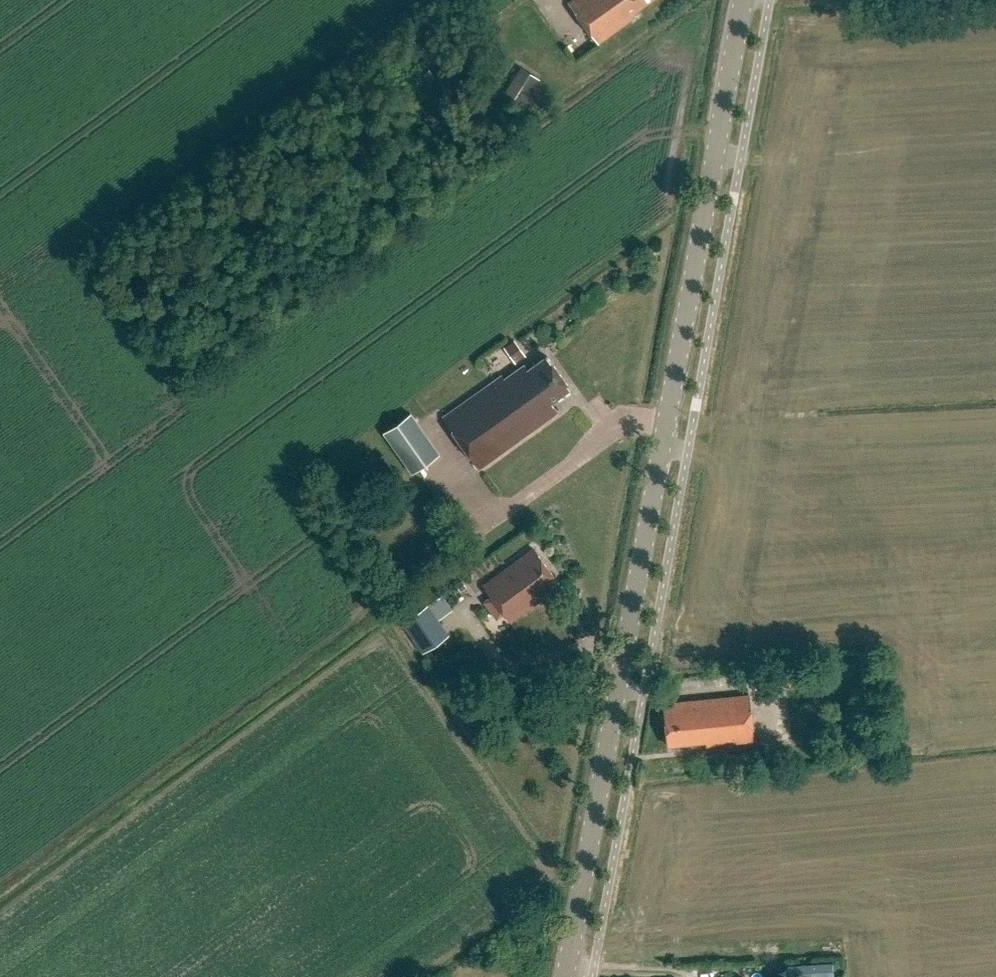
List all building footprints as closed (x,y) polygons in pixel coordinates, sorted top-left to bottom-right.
[(568,2),(598,42),(638,16),(634,12),(652,0),(571,0),(568,2)] [(539,79),(521,69),(507,92),(524,103),(539,79)] [(515,363),(525,356),(514,340),(504,347),(515,363)] [(444,415),(479,466),(558,411),(551,401),(569,388),(547,355),(529,367),(525,364),(509,374),(507,371),(444,415)] [(410,413),(383,432),(413,473),(439,455),(410,413)] [(535,546),(483,584),(510,621),(556,587),(552,579),(559,574),(535,546)] [(402,624),(424,654),(450,635),(428,605),(402,624)] [(706,748),(753,743),(748,697),(672,704),(672,709),(664,710),(668,747),(706,743),(706,748)]
